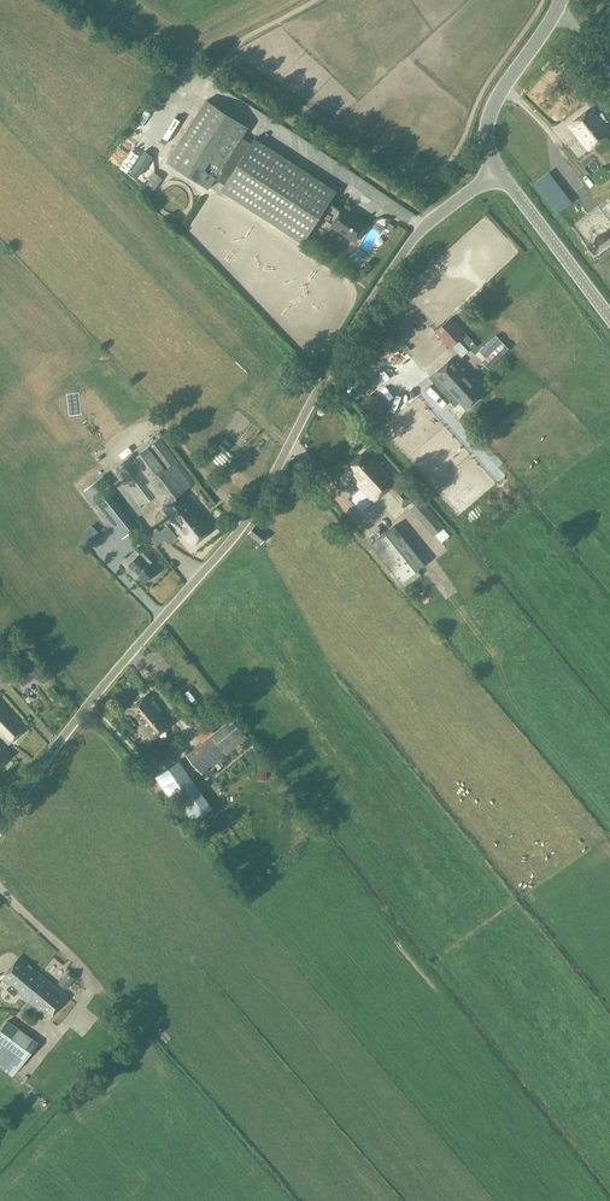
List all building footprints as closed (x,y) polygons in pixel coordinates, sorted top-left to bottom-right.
[(590,93),(585,87),(579,91),(584,97),(590,93)] [(304,243),(337,191),(255,138),(251,144),(242,137),(248,127),(207,100),(167,162),(208,189),(215,178),(225,185),(221,190),(304,243)] [(380,190),(246,102),(242,109),(248,113),(244,120),(371,204),(380,190)] [(137,122),(145,127),(157,108),(150,103),(137,122)] [(609,134),(609,131),(592,107),(569,125),(589,150),(609,134)] [(143,142),(151,146),(166,120),(159,116),(143,142)] [(579,143),(571,146),(575,157),(583,154),(579,143)] [(122,145),(108,158),(117,168),(131,155),(122,145)] [(145,177),(150,172),(139,160),(134,165),(145,177)] [(142,190),(150,196),(163,178),(155,172),(142,190)] [(548,174),(537,183),(541,188),(553,180),(548,174)] [(558,186),(546,195),(550,201),(562,192),(558,186)] [(567,198),(555,207),(560,213),(571,204),(567,198)] [(607,229),(609,227),(609,198),(594,209),(607,229)] [(367,224),(352,214),(343,208),(341,210),(332,203),(322,218),(332,224),(331,226),(355,242),(367,224)] [(377,229),(384,226),(379,218),(373,221),(377,229)] [(389,223),(386,228),(391,231),(394,226),(389,223)] [(436,331),(451,348),(467,333),(452,317),(436,331)] [(493,368),(511,351),(501,341),(484,358),(493,368)] [(432,377),(451,398),(455,395),(467,409),(483,394),(477,386),(479,385),(454,357),(432,377)] [(195,483),(159,440),(116,476),(142,508),(160,494),(162,498),(176,486),(182,493),(183,493),(195,483)] [(227,459),(231,455),(220,443),(216,447),(227,459)] [(401,478),(395,482),(367,450),(346,469),(374,502),(381,497),(388,491),(403,509),(417,498),(401,478)] [(84,490),(122,538),(136,528),(105,489),(110,485),(103,475),(84,490)] [(213,530),(183,493),(182,493),(162,509),(178,529),(176,531),(179,534),(181,532),(193,546),(213,530)] [(445,527),(422,499),(410,509),(434,536),(445,527)] [(256,525),(249,534),(261,544),(269,536),(256,525)] [(88,542),(98,533),(92,526),(82,536),(88,542)] [(425,564),(395,526),(370,545),(401,584),(425,564)] [(150,564),(153,562),(143,552),(140,554),(136,549),(123,562),(122,562),(137,577),(139,575),(146,582),(149,579),(150,580),(154,576),(153,575),(157,571),(150,564)] [(422,578),(409,587),(414,594),(427,585),(422,578)] [(31,656),(28,658),(9,672),(17,682),(39,666),(31,656)] [(152,740),(172,723),(148,695),(128,712),(152,740)] [(9,745),(25,729),(0,704),(0,735),(9,745)] [(212,735),(187,755),(202,774),(227,754),(248,737),(233,717),(211,735),(212,735)] [(0,745),(0,766),(11,756),(0,745)] [(213,808),(180,761),(154,779),(167,797),(174,793),(195,821),(213,808)] [(267,767),(258,767),(257,780),(267,780),(267,767)] [(28,986),(39,973),(20,956),(2,979),(10,986),(7,989),(15,995),(18,992),(28,1001),(36,992),(28,986)] [(67,990),(76,979),(68,972),(59,984),(67,990)] [(36,992),(28,1001),(30,1002),(26,1006),(32,1011),(36,1007),(48,1018),(67,996),(39,973),(28,986),(36,992)] [(8,1021),(0,1033),(0,1041),(10,1048),(3,1057),(21,1070),(39,1043),(8,1021)]
